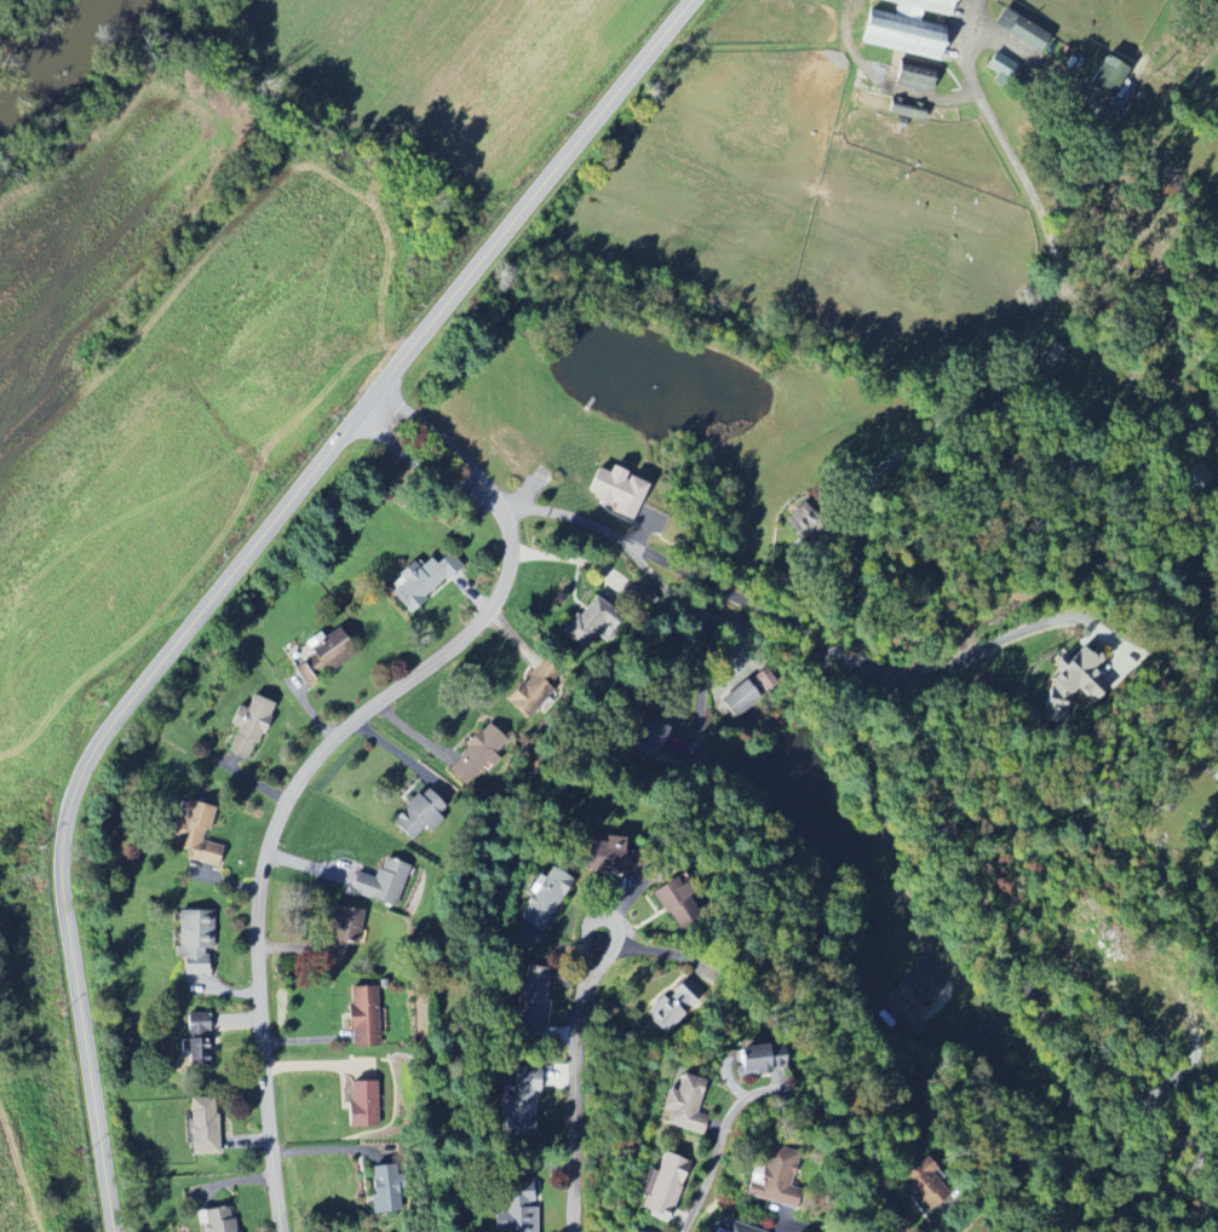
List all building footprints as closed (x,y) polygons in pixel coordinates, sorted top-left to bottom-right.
[(942,28),(917,24),(919,12),(946,17),(949,0),(867,0),(894,5),(891,17),(861,11),(855,45),(936,61),(942,28)] [(1037,54),(1047,35),(999,10),(989,28),(1037,54)] [(994,80),(1004,86),(1015,66),(991,53),(983,70),(996,77),(994,80)] [(1108,100),(1125,71),(1102,57),(1085,86),(1108,100)] [(933,66),(895,59),(891,87),(929,93),(933,66)] [(922,122),(924,104),(887,100),(885,118),(922,122)] [(645,485),(628,478),(630,475),(608,466),(606,474),(593,468),(583,494),(613,507),(609,515),(630,523),(645,485)] [(460,567),(447,552),(432,564),(428,559),(416,570),(413,566),(385,589),(405,614),(460,567)] [(596,593),(578,617),(574,614),(560,633),(585,651),(616,608),(596,593)] [(306,649),(311,656),(299,665),(311,682),(352,653),(335,630),(306,649)] [(1065,725),(1070,699),(1076,691),(1096,704),(1107,688),(1108,683),(1093,674),(1103,659),(1087,649),(1076,646),(1067,661),(1059,659),(1056,663),(1053,677),(1051,680),(1050,687),(1048,690),(1042,720),(1065,725)] [(527,719),(561,682),(539,662),(506,701),(527,719)] [(718,700),(733,721),(760,701),(745,680),(718,700)] [(248,762),(272,705),(250,696),(245,710),(235,706),(227,726),(235,729),(225,753),(248,762)] [(636,740),(629,756),(651,765),(666,727),(639,716),(631,738),(636,740)] [(445,771),(467,789),(507,741),(485,723),(445,771)] [(388,822),(411,846),(446,811),(423,787),(388,822)] [(215,868),(221,848),(203,843),(212,809),(184,802),(179,821),(172,819),(167,839),(174,841),(172,850),(188,855),(187,860),(215,868)] [(630,875),(632,838),(604,837),(604,843),(579,841),(577,872),(630,875)] [(346,894),(395,908),(407,866),(381,859),(375,880),(352,873),(346,894)] [(516,919),(540,934),(571,880),(547,866),(516,919)] [(686,872),(651,892),(671,926),(691,914),(685,905),(701,896),(686,872)] [(320,964),(341,969),(347,942),(357,944),(363,913),(331,907),(320,964)] [(212,913),(175,912),(175,959),(180,959),(180,977),(205,977),(205,950),(212,950),(212,913)] [(548,969),(523,966),(521,985),(515,985),(511,1020),(517,1021),(515,1036),(540,1039),(548,969)] [(706,1000),(688,979),(648,1015),(665,1035),(706,1000)] [(875,1005),(910,1042),(925,1029),(917,1020),(927,1012),(899,982),(875,1005)] [(376,985),(346,987),(347,1033),(351,1033),(352,1050),(378,1049),(376,985)] [(206,1014),(183,1015),(184,1066),(207,1065),(206,1014)] [(734,1076),(778,1069),(774,1042),(730,1049),(734,1076)] [(540,1070),(512,1068),(509,1099),(501,1098),(498,1136),(531,1139),(535,1093),(537,1093),(540,1070)] [(662,1125),(700,1136),(706,1117),(694,1113),(703,1081),(677,1074),(672,1092),(662,1089),(656,1111),(665,1113),(662,1125)] [(374,1082),(344,1084),(346,1130),(376,1129),(374,1082)] [(217,1156),(216,1117),(211,1117),(211,1100),(187,1100),(188,1157),(217,1156)] [(789,1208),(794,1190),(783,1187),(791,1153),(762,1146),(755,1173),(746,1171),(739,1196),(789,1208)] [(690,1163),(659,1152),(638,1213),(665,1223),(665,1221),(682,1227),(686,1217),(672,1212),(690,1163)] [(948,1193),(923,1159),(897,1177),(923,1212),(948,1193)] [(371,1213),(396,1212),(395,1168),(370,1168),(371,1213)] [(531,1208),(530,1182),(503,1183),(504,1214),(491,1214),(492,1231),(502,1231),(536,1231),(535,1208),(531,1208)] [(198,1231),(233,1231),(230,1208),(196,1212),(198,1231)] [(721,1220),(717,1231),(708,1228),(707,1231),(758,1231),(721,1220)]
